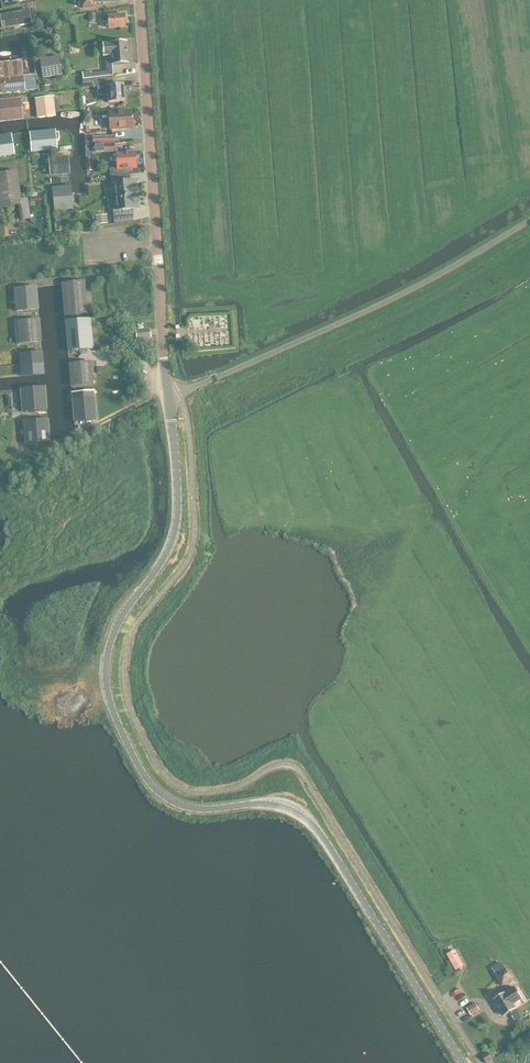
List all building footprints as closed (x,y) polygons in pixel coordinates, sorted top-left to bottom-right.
[(13,2),(1,4),(3,9),(18,6),(16,1),(23,0),(13,0),(13,2)] [(30,20),(28,9),(0,14),(0,18),(2,28),(31,23),(30,20)] [(108,27),(125,26),(124,13),(102,15),(102,21),(108,20),(108,27)] [(126,41),(109,42),(102,43),(103,56),(110,55),(111,64),(128,63),(126,41)] [(42,77),(62,74),(60,55),(39,58),(42,77)] [(24,90),(24,89),(21,59),(0,62),(0,92),(24,90)] [(83,78),(92,77),(91,70),(82,72),(83,78)] [(109,100),(125,99),(123,83),(113,84),(112,75),(92,77),(84,78),(85,87),(101,85),(101,93),(108,93),(109,100)] [(52,96),(35,98),(37,117),(39,117),(53,115),(54,115),(54,111),(52,96)] [(0,99),(0,121),(22,119),(20,97),(0,99)] [(108,112),(109,129),(133,127),(132,111),(108,112)] [(55,130),(30,132),(31,151),(56,148),(55,131),(55,130)] [(13,153),(10,134),(0,135),(0,155),(13,153)] [(114,136),(92,138),(92,144),(114,143),(114,136)] [(92,144),(92,145),(92,146),(93,152),(114,152),(114,143),(92,144)] [(110,174),(129,173),(130,173),(129,168),(137,168),(135,151),(116,153),(117,167),(109,168),(110,174)] [(68,156),(49,157),(50,174),(69,173),(68,156)] [(0,173),(0,206),(18,203),(21,203),(20,199),(18,187),(15,171),(0,173)] [(110,174),(111,183),(115,183),(116,195),(137,194),(136,180),(130,180),(129,173),(110,174)] [(71,185),(52,187),(54,210),(73,208),(71,194),(70,186),(71,185)] [(113,210),(114,221),(133,218),(133,209),(138,208),(137,194),(116,195),(117,210),(113,210)] [(20,199),(21,203),(18,203),(19,205),(21,219),(30,217),(27,198),(22,198),(20,199)] [(95,215),(96,224),(107,223),(106,214),(95,215)] [(64,282),(62,283),(64,314),(87,312),(84,281),(64,282)] [(36,286),(14,288),(16,310),(38,308),(36,287),(36,286)] [(90,317),(65,319),(66,328),(67,339),(68,350),(93,347),(91,326),(90,317)] [(39,319),(16,321),(17,332),(18,343),(40,341),(39,330),(39,319)] [(137,338),(150,337),(149,328),(136,330),(137,338)] [(41,351),(19,353),(20,364),(21,375),(43,373),(42,362),(41,351)] [(91,361),(69,363),(70,374),(71,385),(93,383),(92,372),(91,361)] [(45,386),(20,388),(21,399),(22,410),(46,408),(45,397),(45,386)] [(94,397),(72,398),(74,420),(96,418),(94,397)] [(47,419),(23,421),(24,432),(25,443),(49,441),(48,430),(47,419)] [(446,953),(455,970),(464,965),(454,949),(446,953)] [(492,968),(502,985),(511,979),(501,963),(492,968)] [(513,1004),(522,998),(515,986),(494,999),(503,1015),(509,1012),(515,1021),(521,1018),(513,1004)] [(479,1009),(475,1003),(467,1008),(471,1014),(479,1009)] [(487,1062),(492,1059),(492,1058),(488,1052),(482,1055),(485,1060),(487,1062)]
